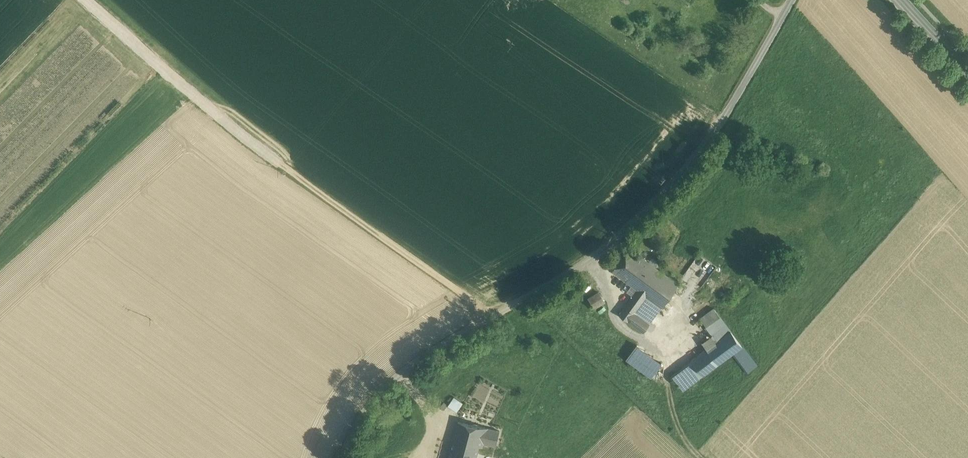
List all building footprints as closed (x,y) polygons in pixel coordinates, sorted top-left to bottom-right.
[(630,248),(612,271),(637,289),(640,291),(657,267),(630,248)] [(637,289),(619,314),(628,321),(628,320),(644,332),(679,283),(657,267),(640,291),(637,289)] [(598,292),(588,298),(594,308),(604,302),(598,292)] [(707,349),(691,360),(703,375),(733,353),(742,346),(714,308),(700,318),(713,335),(702,343),(707,349)] [(662,363),(637,345),(626,359),(651,377),(662,363)] [(757,366),(742,346),(733,353),(747,373),(757,366)] [(703,375),(691,360),(682,367),(693,382),(703,375)] [(458,400),(454,397),(448,406),(452,409),(458,400)] [(457,412),(463,403),(458,400),(452,409),(457,412)] [(488,427),(458,421),(453,439),(479,445),(483,446),(484,442),(496,445),(500,430),(487,428),(488,427)] [(453,439),(441,436),(438,449),(450,452),(448,457),(476,457),(479,445),(453,439)]
